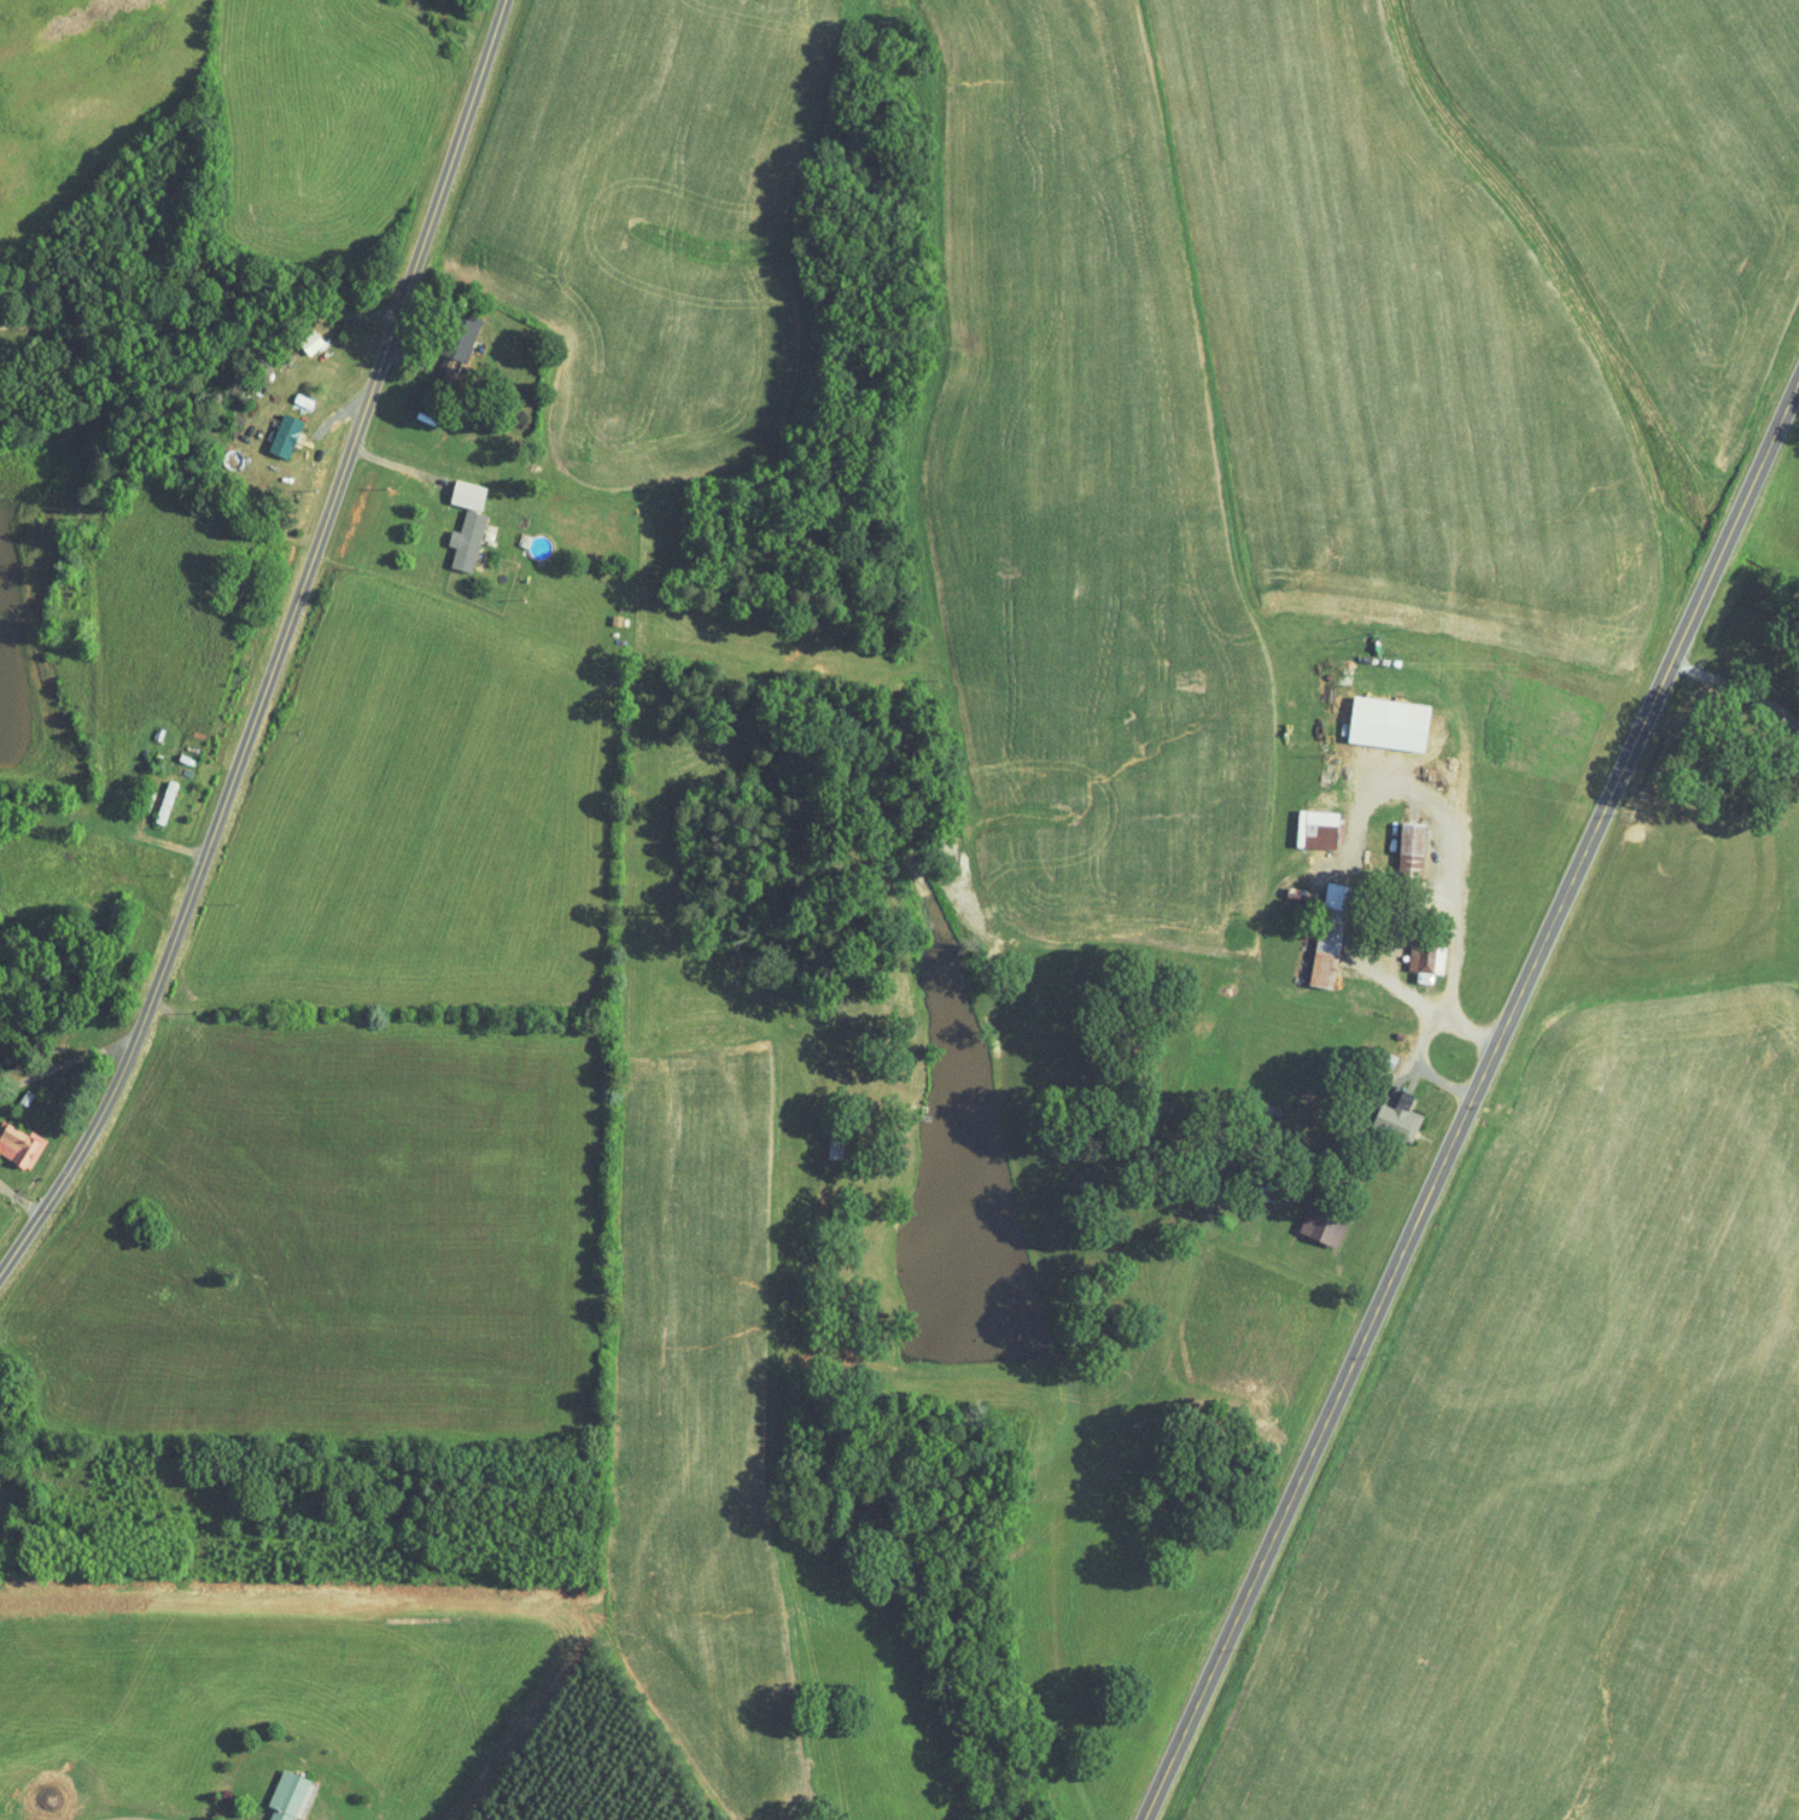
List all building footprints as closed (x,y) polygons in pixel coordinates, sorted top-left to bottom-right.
[(304,418),(282,413),(272,452),(294,458),(304,418)] [(485,511),(491,487),(456,478),(450,502),(485,511)] [(490,514),(468,509),(462,532),(455,530),(451,545),(459,547),(454,567),(475,572),(490,514)] [(1415,750),(1421,703),(1345,694),(1339,741),(1415,750)] [(166,825),(179,782),(168,779),(155,821),(166,825)] [(1297,846),(1330,848),(1332,811),(1298,809),(1297,846)] [(1422,822),(1392,822),(1391,883),(1420,884),(1422,822)] [(1327,989),(1337,924),(1312,921),(1303,985),(1327,989)] [(1439,972),(1440,940),(1429,940),(1429,946),(1405,945),(1404,970),(1439,972)] [(47,1139),(4,1119),(0,1126),(0,1151),(34,1167),(47,1139)] [(1350,1215),(1313,1202),(1303,1231),(1341,1244),(1350,1215)] [(304,1799),(311,1802),(319,1781),(285,1767),(270,1804),(276,1807),(271,1819),(295,1819),(304,1799)]
